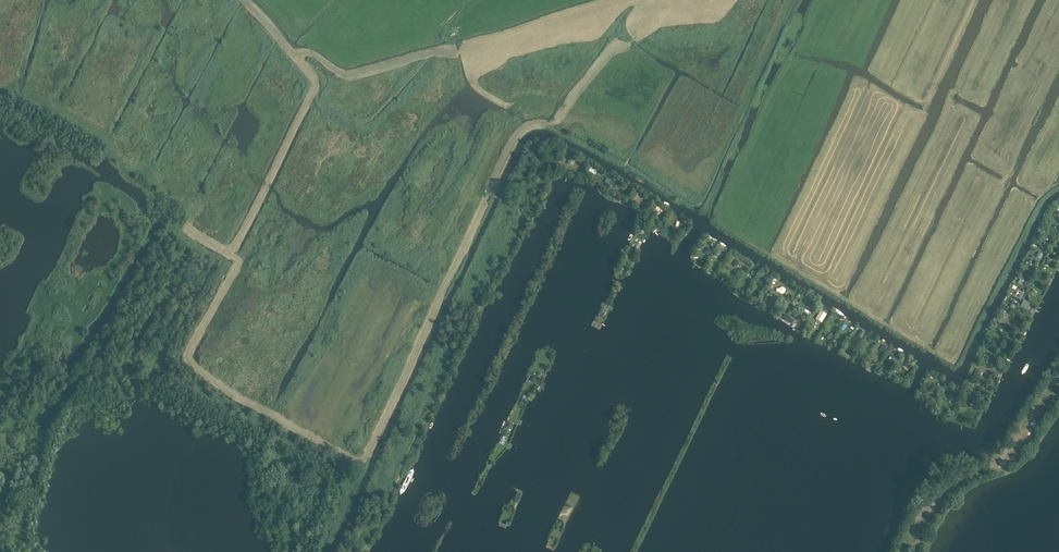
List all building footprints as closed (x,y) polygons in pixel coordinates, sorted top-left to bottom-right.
[(568,163),(573,166),(576,160),(570,158),(568,163)]
